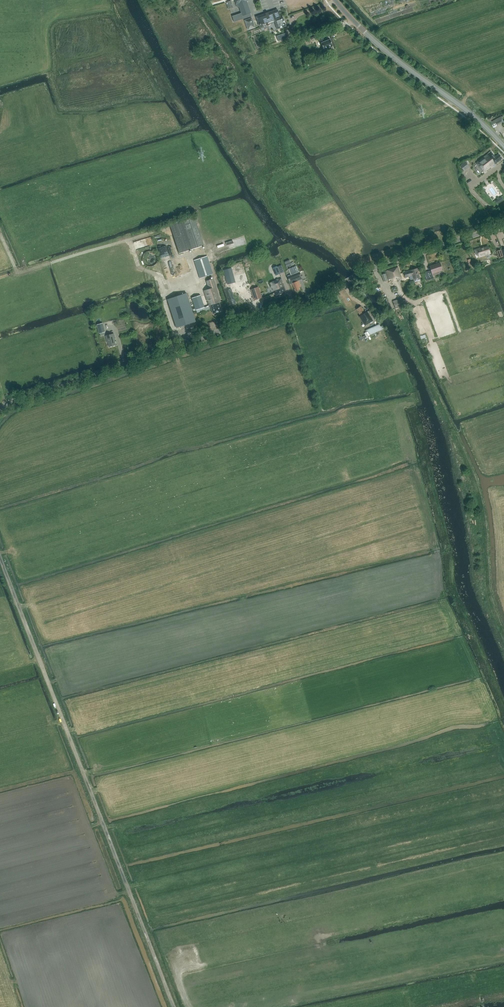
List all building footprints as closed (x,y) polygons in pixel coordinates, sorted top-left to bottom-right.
[(234,23),(252,17),(247,1),(251,0),(235,0),(237,8),(239,7),(241,13),(232,16),(234,23)] [(256,17),(259,26),(274,21),(277,29),(286,26),(283,17),(281,18),(279,11),(278,12),(277,10),(256,17)] [(254,28),(251,19),(246,21),(249,30),(254,28)] [(287,32),(276,36),(278,41),(289,38),(287,32)] [(319,38),(324,50),(332,47),(330,40),(325,42),(323,37),(319,38)] [(503,122),(500,116),(490,122),(493,127),(503,122)] [(495,157),(490,151),(476,163),(485,174),(487,172),(486,171),(490,167),(491,169),(495,166),(494,165),(502,158),(499,155),(495,157)] [(464,171),(469,167),(465,162),(460,167),(464,171)] [(179,253),(204,245),(194,217),(170,224),(179,253)] [(483,248),(482,247),(474,250),(476,255),(477,254),(478,258),(490,254),(488,246),(483,248)] [(212,274),(207,256),(194,260),(200,278),(212,274)] [(272,265),(273,268),(272,268),(275,275),(279,274),(279,272),(281,271),(280,268),(280,269),(277,263),(272,265)] [(433,279),(432,276),(438,274),(438,272),(442,271),(440,263),(429,266),(431,271),(428,272),(430,280),(433,279)] [(298,272),(296,266),(288,269),(291,275),(287,277),(290,284),(292,283),(295,291),(299,290),(299,288),(301,287),(298,281),(297,281),(296,279),(301,277),(299,272),(298,272)] [(397,267),(386,270),(389,280),(395,278),(396,279),(397,278),(397,280),(401,279),(397,267)] [(223,270),(227,284),(235,282),(231,268),(223,270)] [(419,278),(417,269),(404,273),(405,277),(411,276),(411,278),(413,278),(413,279),(419,278)] [(219,302),(221,302),(213,278),(206,281),(209,289),(204,291),(205,296),(206,296),(209,305),(210,305),(213,314),(222,311),(219,302)] [(270,283),(273,291),(274,291),(276,296),(286,292),(280,279),(270,283)] [(262,298),(259,287),(250,290),(254,301),(262,298)] [(186,293),(167,299),(176,328),(196,322),(186,293)] [(204,307),(200,295),(192,297),(196,310),(204,307)] [(397,310),(404,307),(401,298),(393,301),(395,309),(396,308),(397,310)] [(356,309),(360,316),(359,316),(365,325),(372,321),(367,312),(365,313),(361,306),(356,309)] [(103,323),(97,324),(99,333),(105,332),(103,323)] [(370,335),(382,329),(379,325),(368,330),(370,335)] [(114,333),(105,336),(107,342),(108,342),(109,346),(116,345),(114,338),(115,338),(114,333)]
